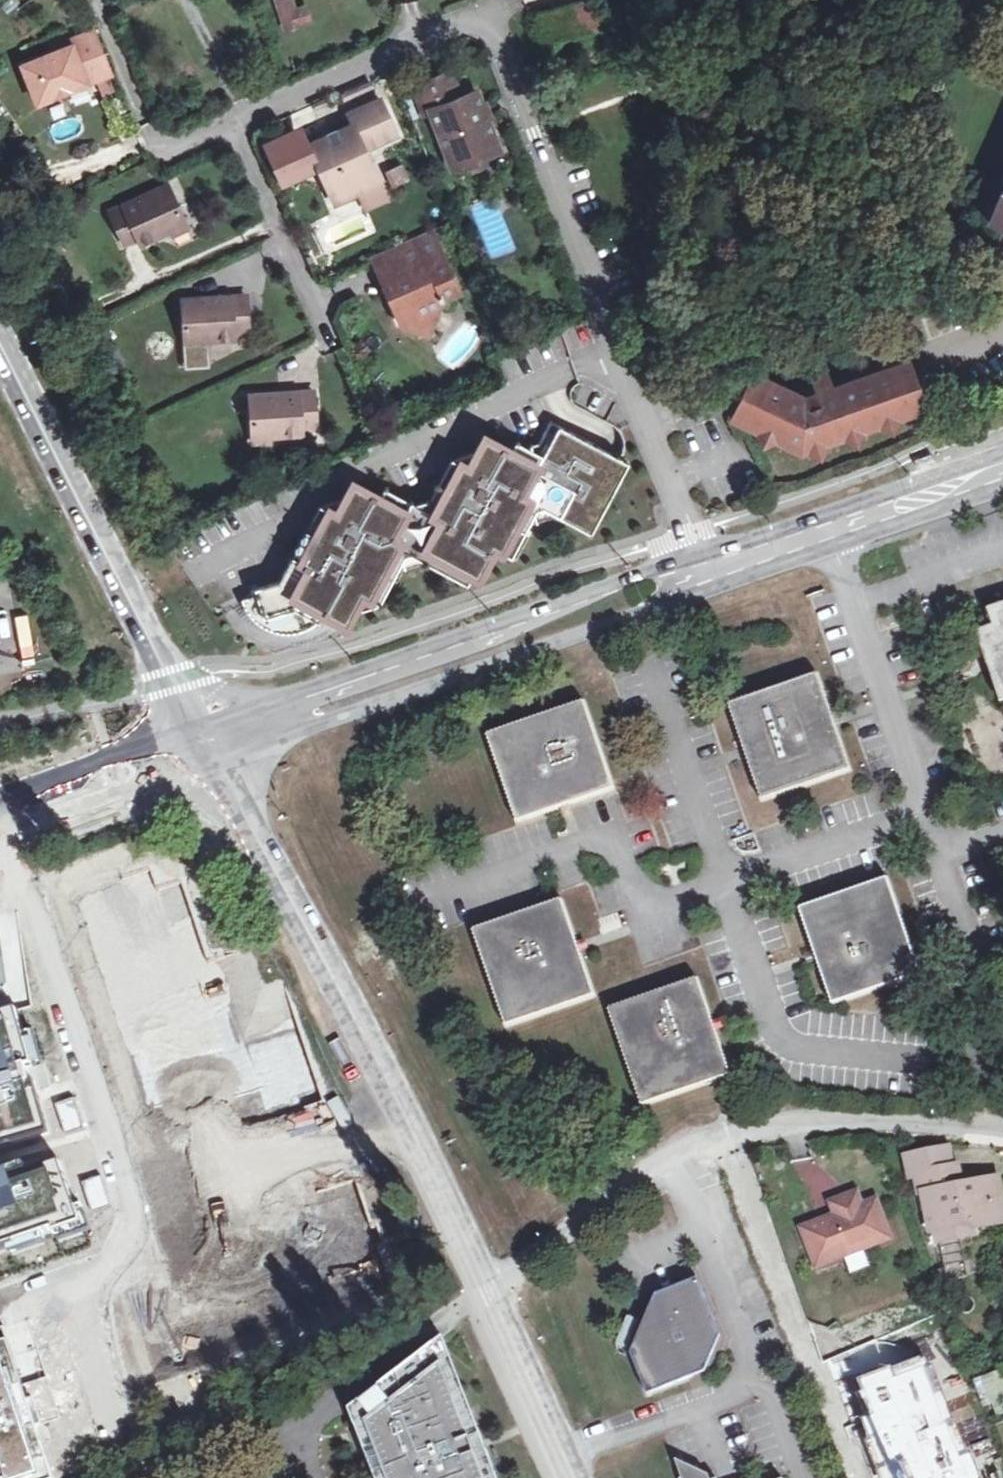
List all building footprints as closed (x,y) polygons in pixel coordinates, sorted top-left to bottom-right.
[(301,22),(294,0),(280,0),(288,26),(301,22)] [(297,9),(301,22),(311,18),(308,6),(297,9)] [(52,61),(6,89),(29,124),(95,82),(71,42),(49,56),(52,61)] [(447,171),(476,159),(473,149),(486,144),(477,121),(472,123),(468,115),(473,112),(467,97),(454,103),(444,78),(404,93),(414,119),(425,115),(447,171)] [(338,92),(343,108),(380,97),(375,81),(338,92)] [(327,151),(321,139),(305,147),(316,170),(323,166),(338,198),(354,190),(377,180),(362,148),(393,133),(378,100),(346,116),(350,124),(336,131),(342,143),(327,151)] [(342,143),(336,131),(321,139),(327,151),(342,143)] [(473,149),(476,159),(490,154),(486,144),(473,149)] [(404,164),(385,170),(390,187),(409,182),(404,164)] [(385,198),(377,180),(354,190),(363,208),(385,198)] [(985,223),(1002,230),(1002,180),(985,223)] [(120,242),(132,238),(149,231),(151,237),(167,231),(181,224),(164,185),(106,211),(120,242)] [(181,224),(167,231),(170,237),(184,231),(181,224)] [(432,227),(390,246),(401,271),(394,274),(385,294),(397,300),(403,315),(429,324),(440,296),(457,287),(432,227)] [(149,231),(132,238),(135,245),(151,237),(149,231)] [(401,271),(390,246),(368,255),(385,294),(394,274),(401,271)] [(397,300),(385,294),(395,322),(426,333),(429,324),(403,315),(397,300)] [(179,301),(182,342),(201,341),(216,340),(216,333),(233,332),(245,331),(242,297),(179,301)] [(755,374),(735,411),(753,420),(749,427),(799,451),(907,414),(904,405),(922,399),(908,360),(831,388),(826,374),(805,381),(811,396),(804,399),(755,374)] [(250,439),(267,438),(282,437),(282,429),(300,428),(315,428),(313,393),(248,397),(250,439)] [(904,405),(907,414),(925,407),(922,399),(904,405)] [(753,420),(735,411),(731,419),(749,427),(753,420)] [(313,494),(284,544),(269,569),(241,576),(242,583),(232,586),(236,597),(241,605),(250,613),(262,619),(270,620),(289,619),(298,614),(305,609),(309,605),(316,594),(330,603),(334,598),(339,601),(342,594),(371,587),(390,555),(419,547),(459,570),(465,561),(468,556),(473,558),(487,534),(495,539),(504,544),(523,512),(567,500),(586,512),(594,516),(609,490),(614,481),(624,465),(607,455),(556,425),(547,420),(534,441),(522,444),(512,439),(507,448),(487,437),(484,442),(478,439),(474,445),(447,453),(439,466),(420,497),(408,497),(379,481),(373,490),(353,478),(350,483),(345,480),(341,487),(313,494)] [(282,429),(282,437),(300,437),(300,428),(282,429)] [(267,446),(267,438),(250,439),(251,447),(267,446)] [(970,616),(1002,711),(1002,605),(970,616)] [(762,799),(850,769),(834,721),(818,673),(730,705),(746,752),(762,799)] [(566,804),(614,788),(583,701),(487,735),(518,821),(566,804)] [(152,865),(67,895),(148,1115),(267,1072),(276,1096),(306,1084),(251,933),(215,946),(187,872),(158,882),(152,865)] [(832,1004),(919,974),(887,878),(800,909),(816,957),(832,1004)] [(507,1026),(593,995),(578,952),(561,901),(474,931),(507,1026)] [(642,1105),(729,1074),(718,1043),(696,980),(610,1010),(642,1105)] [(0,1012),(0,1149),(51,1135),(14,1008),(0,1012)] [(0,1169),(0,1253),(85,1225),(60,1149),(0,1169)] [(910,1180),(917,1179),(916,1176),(952,1169),(948,1149),(905,1157),(910,1180)] [(813,1204),(836,1192),(815,1152),(792,1165),(813,1204)] [(917,1179),(920,1197),(927,1195),(935,1233),(971,1225),(972,1230),(1002,1223),(1002,1212),(997,1180),(961,1188),(956,1168),(952,1169),(916,1176),(917,1179)] [(394,1267),(361,1170),(213,1219),(225,1255),(153,1279),(173,1340),(394,1267)] [(856,1193),(847,1197),(852,1210),(861,1206),(856,1193)] [(847,1197),(829,1204),(834,1217),(800,1230),(807,1248),(813,1245),(822,1267),(838,1261),(841,1252),(855,1247),(864,1250),(891,1240),(876,1200),(861,1206),(852,1210),(847,1197)] [(971,1225),(935,1233),(937,1245),(954,1242),(974,1238),(972,1230),(971,1225)] [(954,1242),(937,1245),(934,1246),(943,1286),(963,1282),(954,1242)] [(813,1245),(807,1248),(816,1270),(822,1267),(813,1245)] [(841,1252),(838,1261),(864,1250),(855,1247),(841,1252)] [(719,1336),(696,1279),(655,1295),(630,1355),(647,1395),(705,1373),(719,1336)] [(358,1402),(387,1477),(482,1477),(492,1474),(483,1450),(472,1454),(431,1348),(358,1402)] [(841,1381),(878,1477),(977,1477),(926,1348),(841,1381)] [(19,1363),(31,1399),(51,1392),(39,1356),(19,1363)] [(3,1463),(33,1454),(37,1465),(39,1471),(59,1465),(40,1408),(26,1413),(9,1366),(0,1369),(0,1455),(3,1463)] [(1000,1372),(973,1383),(984,1408),(1002,1401),(1002,1380),(1000,1372)] [(33,1454),(3,1463),(7,1475),(37,1465),(33,1454)] [(675,1461),(681,1477),(708,1477),(675,1461)]
